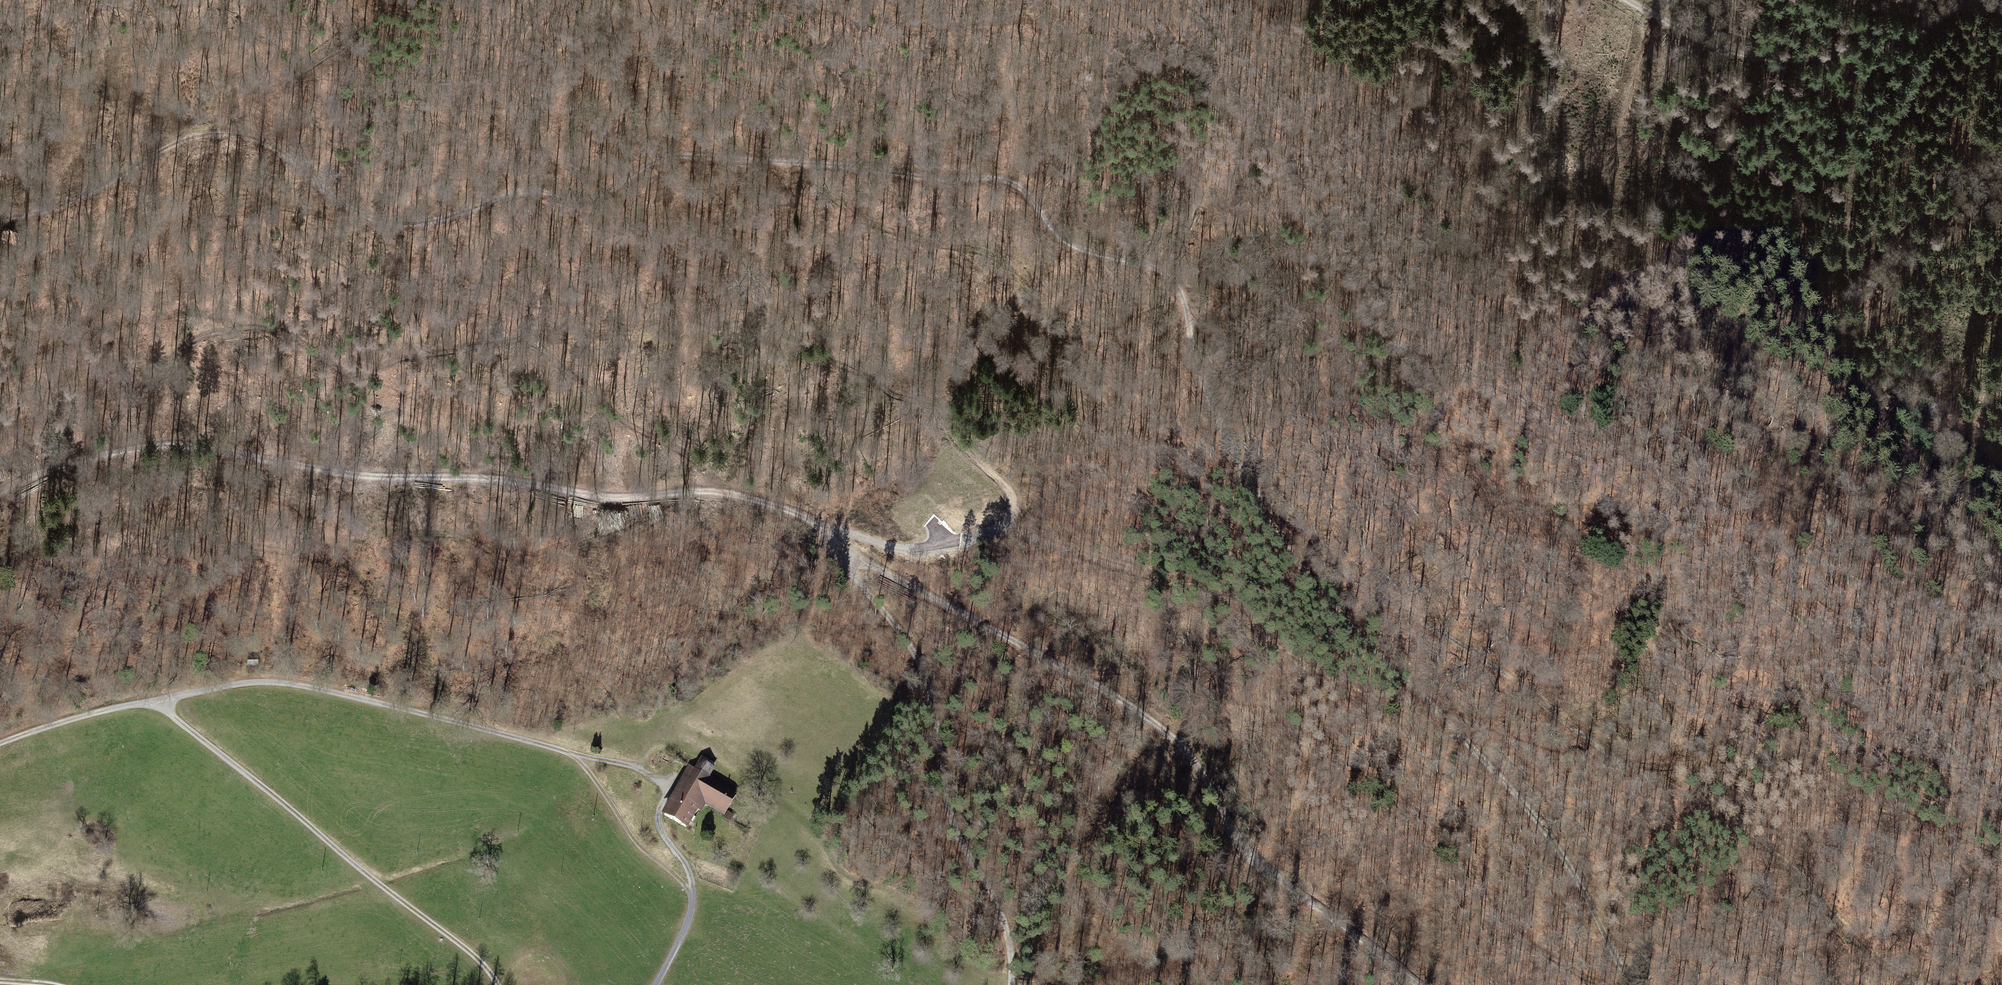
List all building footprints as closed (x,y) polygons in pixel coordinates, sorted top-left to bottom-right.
[(257,657),(247,658),(248,666),(258,665),(257,657)] [(703,759),(696,772),(708,778),(715,765),(703,759)] [(691,769),(665,817),(685,828),(702,798),(727,812),(737,794),(708,778),(696,772),(691,769)]
